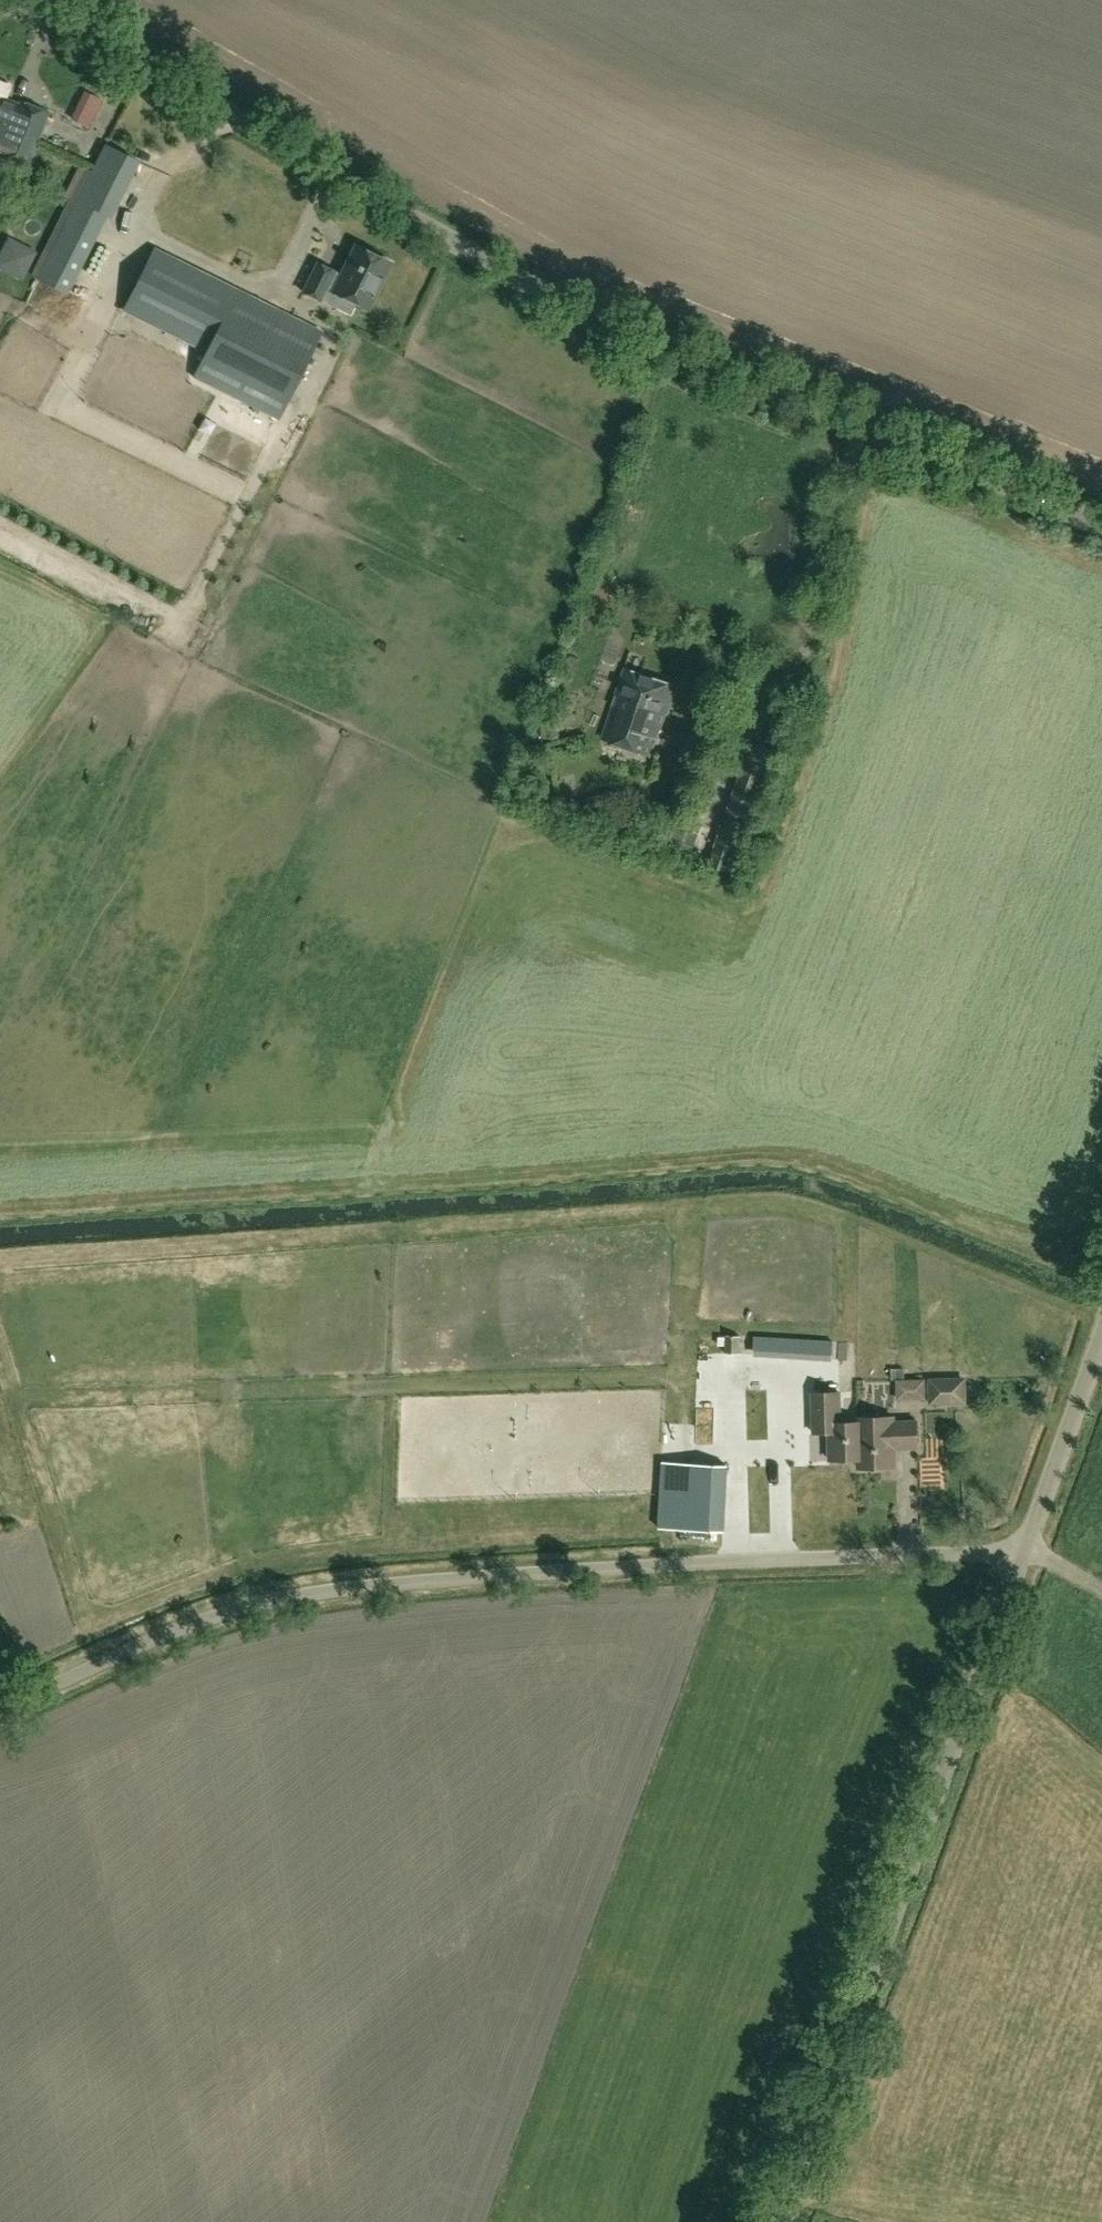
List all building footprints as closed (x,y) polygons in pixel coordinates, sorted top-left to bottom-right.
[(20,105),(4,99),(9,85),(0,81),(0,155),(27,166),(36,142),(48,113),(21,102),(20,105)] [(68,293),(108,215),(75,200),(38,275),(68,293)] [(317,263),(303,292),(321,301),(327,287),(367,307),(390,262),(355,245),(340,275),(333,272),(334,271),(317,263)] [(129,302),(212,342),(235,294),(153,254),(129,302)] [(235,294),(212,342),(194,379),(279,420),(322,333),(237,291),(235,294)] [(677,687),(651,678),(626,668),(616,695),(617,696),(602,739),(650,756),(666,713),(667,714),(677,687)] [(738,877),(776,773),(746,762),(708,866),(738,877)] [(741,1353),(741,1336),(726,1335),(726,1353),(741,1353)] [(966,1402),(966,1378),(930,1379),(931,1402),(966,1402)] [(860,1459),(859,1423),(838,1424),(837,1393),(813,1394),(815,1434),(832,1433),(833,1460),(860,1459)] [(864,1423),(859,1423),(860,1459),(862,1459),(862,1468),(898,1467),(897,1448),(919,1447),(918,1420),(894,1421),(894,1415),(864,1416),(864,1423)] [(727,1494),(728,1467),(663,1463),(660,1528),(720,1531),(722,1493),(727,1494)]
